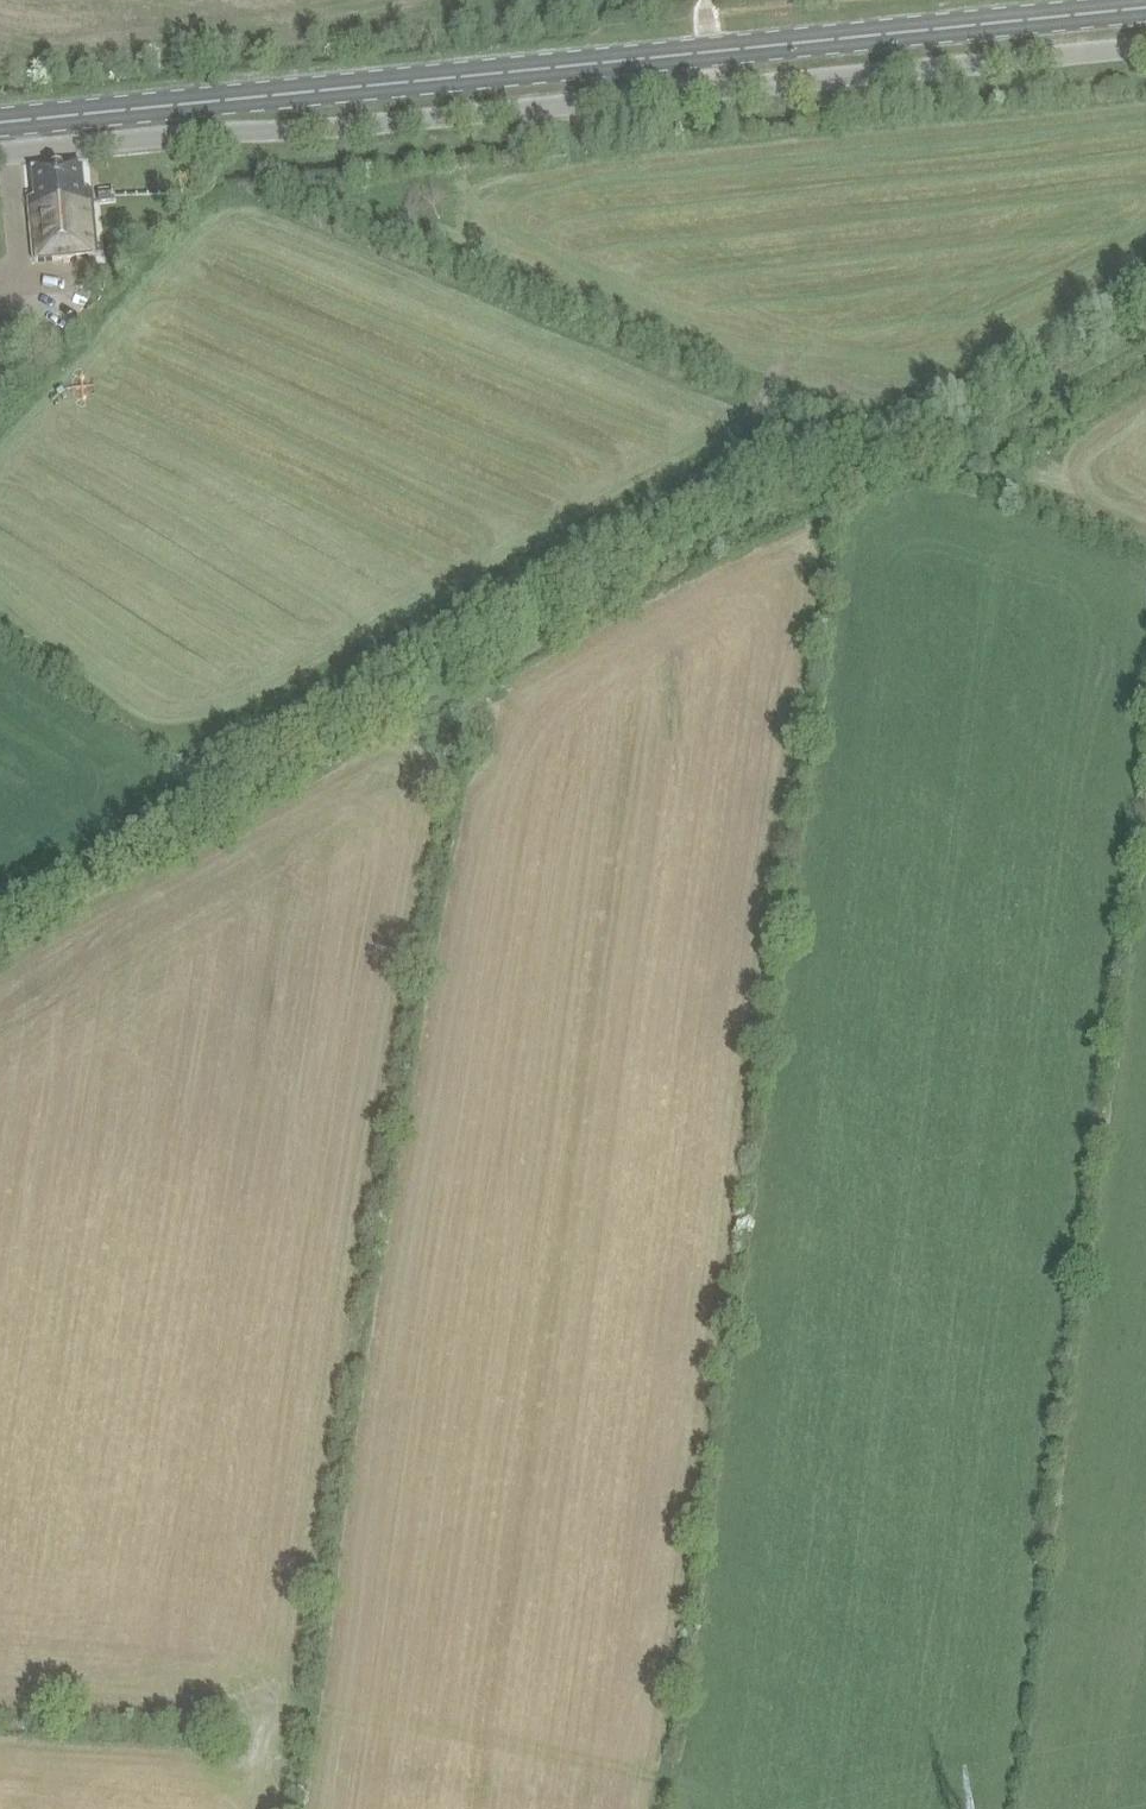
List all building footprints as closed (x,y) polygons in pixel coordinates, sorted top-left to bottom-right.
[(34,261),(97,256),(93,203),(87,204),(84,167),(32,172),(34,198),(29,199),(34,261)] [(115,201),(114,190),(100,192),(101,202),(115,201)]
